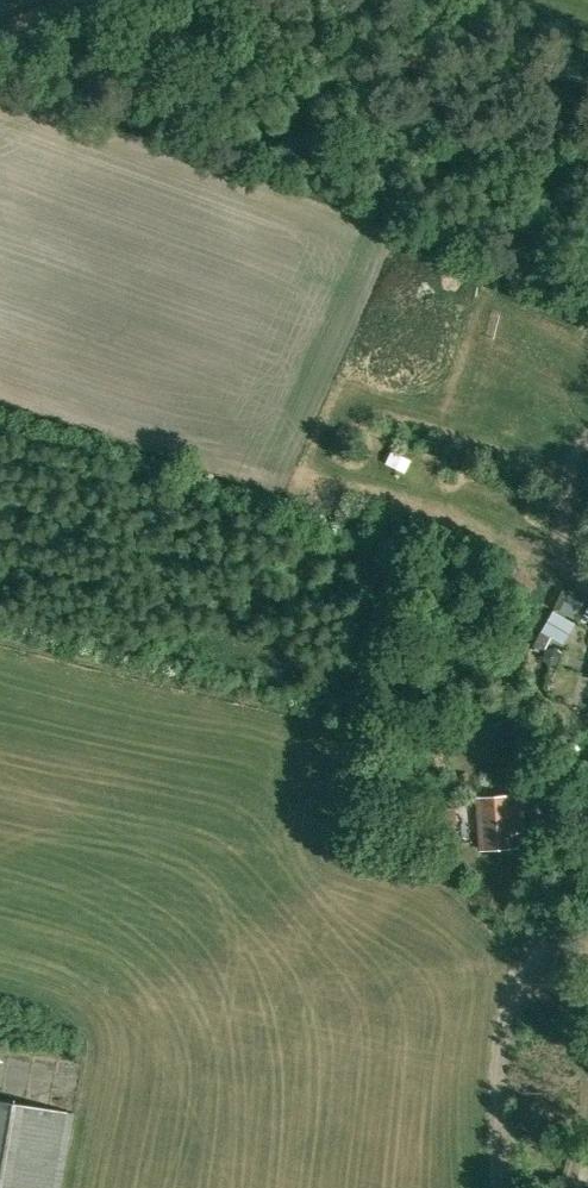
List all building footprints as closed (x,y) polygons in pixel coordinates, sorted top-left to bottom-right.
[(482,850),(515,847),(511,794),(479,796),(482,850)] [(75,1113),(0,1100),(0,1187),(62,1187),(75,1113)]
